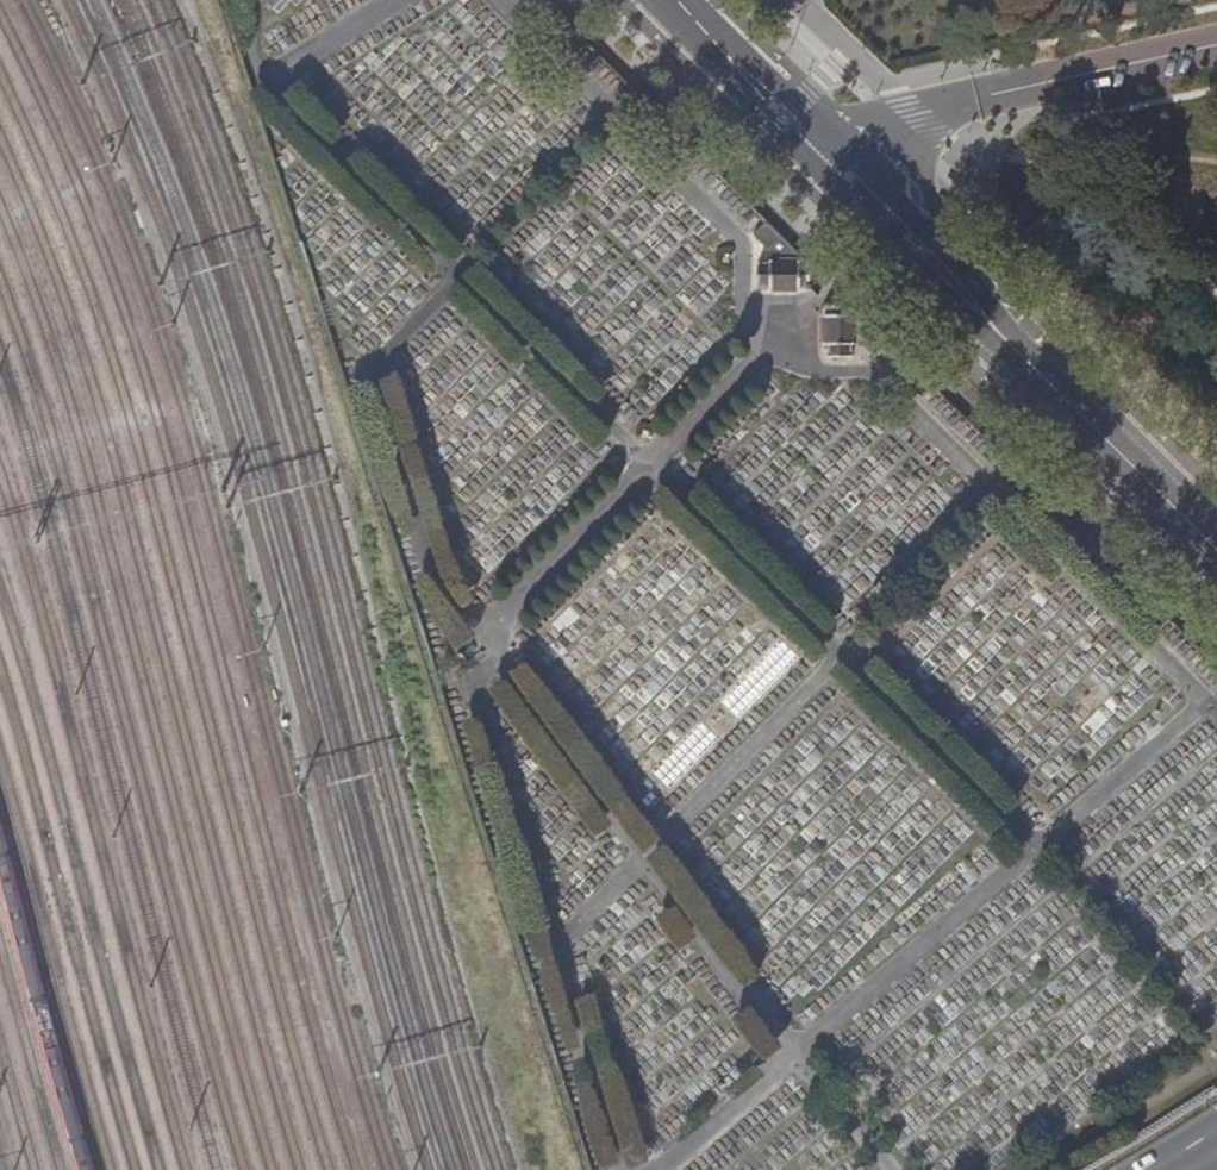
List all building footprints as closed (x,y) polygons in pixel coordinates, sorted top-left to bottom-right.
[(804,257),(752,206),(738,221),(773,254),(773,262),(770,262),(770,264),(757,264),(757,287),(769,287),(769,290),(799,290),(799,288),(806,288),(809,289),(811,287),(811,285),(810,284),(810,267),(811,265),(811,263),(810,262),(807,262),(803,258),(804,257)] [(907,360),(852,306),(852,304),(851,303),(849,303),(848,304),(831,305),(829,304),(827,304),(825,304),(824,304),(826,306),(826,307),(827,314),(824,314),(825,344),(828,344),(828,356),(851,356),(851,343),(864,343),(894,372),(907,360)]
